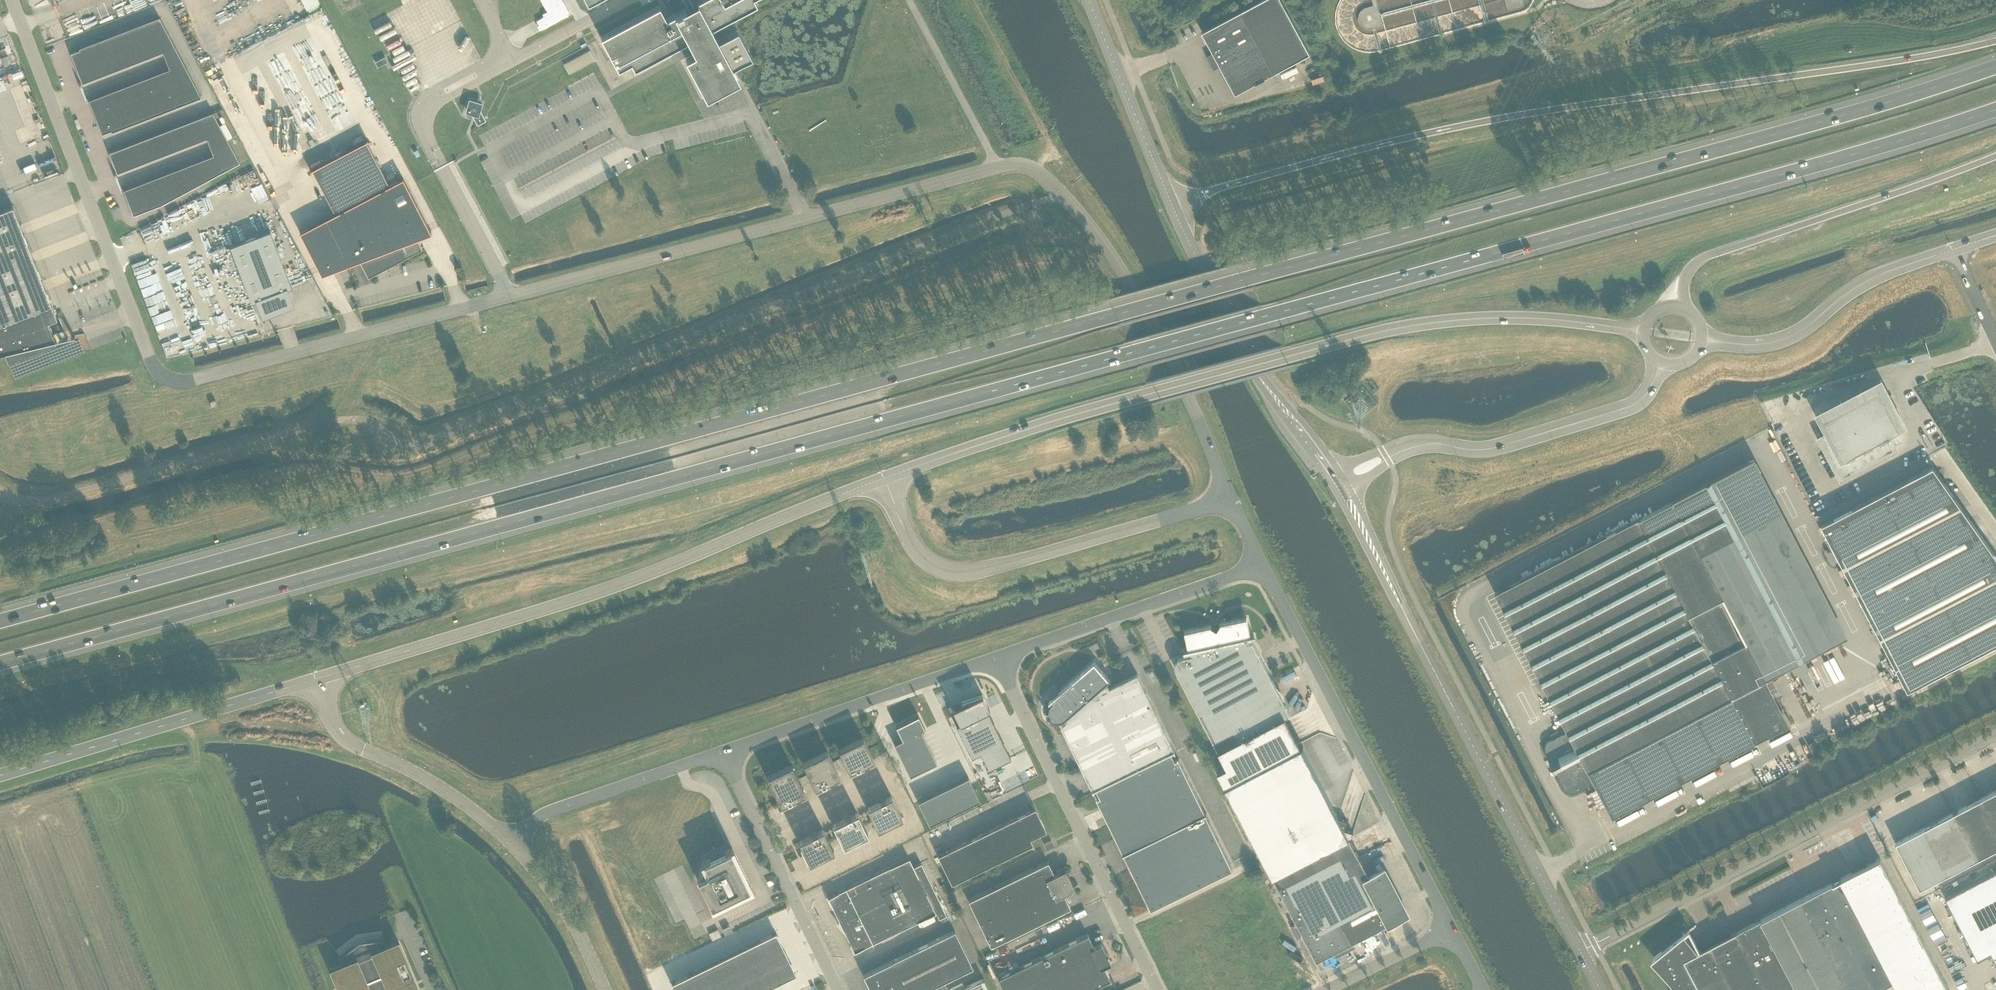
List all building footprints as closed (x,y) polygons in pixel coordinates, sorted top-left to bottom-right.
[(321,6),(318,0),(301,0),(308,13),(321,6)] [(689,7),(684,9),(667,19),(660,6),(601,37),(619,71),(632,64),(635,70),(700,35),(706,46),(685,57),(707,97),(727,86),(726,85),(728,79),(732,77),(730,73),(732,67),(752,56),(738,30),(717,41),(711,29),(757,5),(755,0),(701,0),(689,7)] [(689,7),(685,0),(679,0),(684,9),(689,7)] [(1241,10),(1202,32),(1213,52),(1206,56),(1213,69),(1220,65),(1235,94),(1310,53),(1282,0),(1261,0),(1241,10)] [(1508,16),(1525,12),(1529,9),(1532,7),(1533,0),(1504,0),(1508,16)] [(71,53),(83,83),(165,51),(172,71),(90,103),(102,133),(201,95),(160,18),(71,53)] [(378,66),(387,61),(385,56),(375,61),(378,66)] [(477,124),(486,120),(480,107),(481,104),(470,100),(467,111),(471,112),(473,116),(477,124)] [(213,112),(109,152),(117,171),(208,135),(216,155),(125,191),(134,214),(162,203),(239,160),(213,112)] [(335,213),(300,232),(322,273),(359,259),(368,276),(422,247),(417,237),(431,231),(403,177),(389,185),(366,140),(312,169),(335,213)] [(57,318),(13,206),(0,211),(0,354),(2,354),(5,352),(9,361),(56,342),(48,322),(57,318)] [(292,287),(270,230),(230,246),(252,303),(260,300),(264,312),(290,302),(285,290),(292,287)] [(1888,433),(1897,429),(1878,393),(1825,421),(1832,434),(1822,439),(1841,475),(1895,447),(1888,433)] [(1638,517),(1495,592),(1501,604),(1509,620),(1567,731),(1549,740),(1548,741),(1547,743),(1546,745),(1545,747),(1545,749),(1546,751),(1565,787),(1566,789),(1568,790),(1570,791),(1572,792),(1574,791),(1576,791),(1594,781),(1612,817),(1755,742),(1740,714),(1776,695),(1767,678),(1799,661),(1838,641),(1744,462),(1672,500),(1673,501),(1639,519),(1638,517)] [(1822,523),(1907,690),(1908,690),(1995,644),(1995,556),(1932,466),(1822,523)] [(1175,662),(1175,665),(1176,668),(1219,752),(1227,766),(1217,771),(1219,774),(1227,790),(1297,753),(1278,718),(1289,713),(1290,715),(1291,714),(1252,641),(1250,642),(1249,638),(1254,637),(1254,634),(1251,635),(1247,617),(1221,623),(1217,629),(1211,625),(1185,631),(1189,649),(1186,650),(1186,652),(1191,650),(1192,654),(1179,657),(1177,659),(1175,662)] [(1068,721),(1062,725),(1093,789),(1093,790),(1097,788),(1101,796),(1097,798),(1150,908),(1232,868),(1179,759),(1176,760),(1172,752),(1175,750),(1175,749),(1138,674),(1110,687),(1108,682),(1110,680),(1095,662),(1052,700),(1053,701),(1051,704),(1049,707),(1049,711),(1050,715),(1052,718),(1055,719),(1059,720),(1063,720),(1066,718),(1068,721)] [(982,693),(953,707),(960,721),(956,723),(971,755),(980,751),(988,767),(1010,756),(987,709),(990,708),(982,693)] [(902,739),(894,743),(910,775),(937,762),(921,730),(924,729),(925,728),(918,715),(896,726),(902,739)] [(849,770),(855,767),(856,768),(860,766),(860,765),(873,758),(863,738),(839,750),(849,770)] [(1297,753),(1227,790),(1273,877),(1317,961),(1406,914),(1383,869),(1369,876),(1357,853),(1352,843),(1349,837),(1348,835),(1341,823),(1303,750),(1297,753)] [(827,751),(803,763),(815,787),(821,784),(822,785),(826,782),(839,775),(827,751)] [(791,765),(767,777),(780,804),(787,801),(792,799),(791,798),(805,792),(791,765)] [(968,776),(918,801),(929,824),(979,800),(968,776)] [(1980,798),(1995,828),(1995,790),(1980,798)] [(877,829),(902,817),(891,796),(885,799),(884,799),(880,801),(867,808),(877,829)] [(1952,813),(1976,858),(1995,848),(1995,828),(1980,798),(1952,813)] [(1019,815),(1030,838),(1046,830),(1035,807),(1019,815)] [(833,825),(843,845),(867,834),(857,813),(851,816),(850,815),(846,817),(846,818),(833,825)] [(1952,813),(1924,827),(1948,873),(1976,858),(1952,813)] [(1002,823),(1016,852),(1033,843),(1030,838),(1019,815),(1002,823)] [(986,831),(1000,859),(1016,852),(1002,823),(986,831)] [(616,826),(603,832),(611,849),(625,843),(616,826)] [(1919,888),(1948,873),(1924,827),(1895,842),(1919,888)] [(823,830),(816,833),(816,832),(812,834),(812,835),(799,842),(809,862),(833,850),(823,830)] [(970,839),(984,867),(1000,859),(986,831),(970,839)] [(954,847),(967,875),(984,867),(970,839),(954,847)] [(1046,849),(1054,846),(1051,840),(1044,844),(1046,849)] [(625,843),(611,849),(616,860),(634,852),(629,841),(625,843)] [(697,877),(711,906),(751,887),(732,847),(702,862),(702,863),(698,876),(697,877)] [(967,875),(954,847),(937,855),(951,883),(967,875)] [(634,852),(616,860),(621,871),(639,863),(634,852)] [(854,952),(936,912),(909,857),(827,897),(854,952)] [(1807,895),(1856,989),(1873,989),(1893,980),(1898,989),(1948,989),(1879,857),(1840,878),(1807,895)] [(1048,861),(968,900),(991,945),(1070,907),(1064,894),(1075,889),(1072,884),(1065,869),(1054,874),(1048,861)] [(639,863),(621,871),(627,882),(643,874),(642,873),(644,873),(639,863)] [(1977,959),(1990,952),(1995,961),(1995,960),(1995,870),(1945,897),(1977,959)] [(643,874),(627,882),(630,889),(646,881),(643,874)] [(646,881),(630,889),(634,898),(650,890),(646,881)] [(650,890),(634,898),(638,907),(655,899),(650,890)] [(1650,960),(1667,978),(1671,982),(1673,987),(1674,989),(1856,989),(1807,895),(1736,932),(1735,931),(1698,950),(1685,934),(1696,925),(1696,924),(1689,930),(1689,929),(1662,950),(1650,960)] [(655,899),(638,907),(643,916),(659,908),(655,899)] [(659,908),(643,916),(646,923),(662,916),(659,908)] [(662,916),(646,923),(649,930),(666,923),(662,916)] [(666,923),(649,930),(653,938),(669,930),(666,923)] [(732,931),(729,925),(722,929),(725,934),(732,931)] [(718,929),(709,933),(713,940),(721,936),(718,929)] [(669,930),(653,938),(661,954),(677,947),(669,930)] [(870,989),(925,989),(972,967),(954,930),(863,975),(870,989)] [(767,961),(786,952),(776,932),(757,941),(767,961)] [(1105,951),(1101,943),(1094,947),(1088,934),(999,977),(1005,989),(1087,989),(1110,979),(1103,966),(1110,963),(1106,955),(1107,952),(1105,951)] [(331,969),(340,989),(419,989),(399,941),(385,947),(383,938),(377,939),(359,941),(345,952),(340,956),(345,963),(331,969)] [(747,945),(757,966),(767,961),(757,941),(747,945)] [(738,950),(748,971),(757,966),(747,945),(738,950)] [(748,971),(738,950),(729,955),(739,975),(748,971)] [(786,952),(767,961),(777,982),(796,973),(786,952)] [(739,975),(729,955),(719,959),(729,980),(739,975)] [(719,959),(710,964),(720,984),(729,980),(719,959)] [(768,987),(777,982),(767,961),(757,966),(768,987)] [(711,989),(720,984),(710,964),(701,968),(711,989)] [(757,966),(748,971),(758,989),(761,989),(768,987),(757,966)] [(701,968),(691,973),(700,989),(709,989),(711,989),(701,968)] [(746,989),(758,989),(748,971),(739,975),(746,989)] [(691,973),(671,983),(675,989),(700,989),(691,973)] [(729,980),(734,989),(746,989),(739,975),(729,980)] [(984,978),(965,987),(959,989),(989,989),(984,978)] [(723,989),(734,989),(729,980),(720,984),(723,989)]
